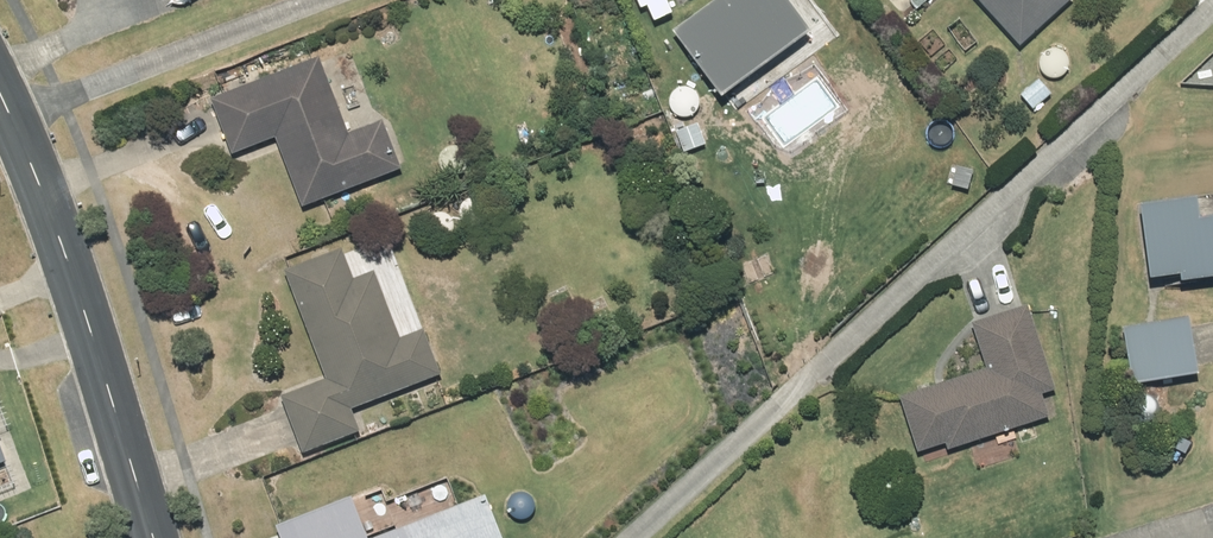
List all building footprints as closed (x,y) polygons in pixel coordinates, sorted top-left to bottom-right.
[(721,84),(803,25),(785,0),(714,0),(678,25),(721,84)] [(1020,42),(1066,0),(981,0),(1020,42)] [(319,55),(210,97),(231,151),(275,134),(302,203),(400,163),(380,114),(346,128),(319,55)] [(1038,77),(1020,93),(1032,106),(1050,90),(1038,77)] [(679,131),(685,149),(704,142),(698,124),(679,131)] [(1198,210),(1195,189),(1139,197),(1150,271),(1180,266),(1181,274),(1212,269),(1212,208),(1198,210)] [(359,427),(351,405),(440,371),(422,326),(399,335),(373,268),(352,276),(341,245),(283,267),(325,375),(279,392),(301,449),(359,427)] [(990,372),(904,400),(919,448),(947,440),(949,446),(1044,415),(1036,392),(1050,387),(1025,312),(976,328),(990,372)] [(1187,312),(1123,324),(1133,380),(1197,369),(1187,312)] [(10,457),(0,431),(0,461),(10,457)] [(368,534),(370,537),(503,537),(484,489),(368,534)] [(274,521),(281,537),(367,537),(348,492),(274,521)]
